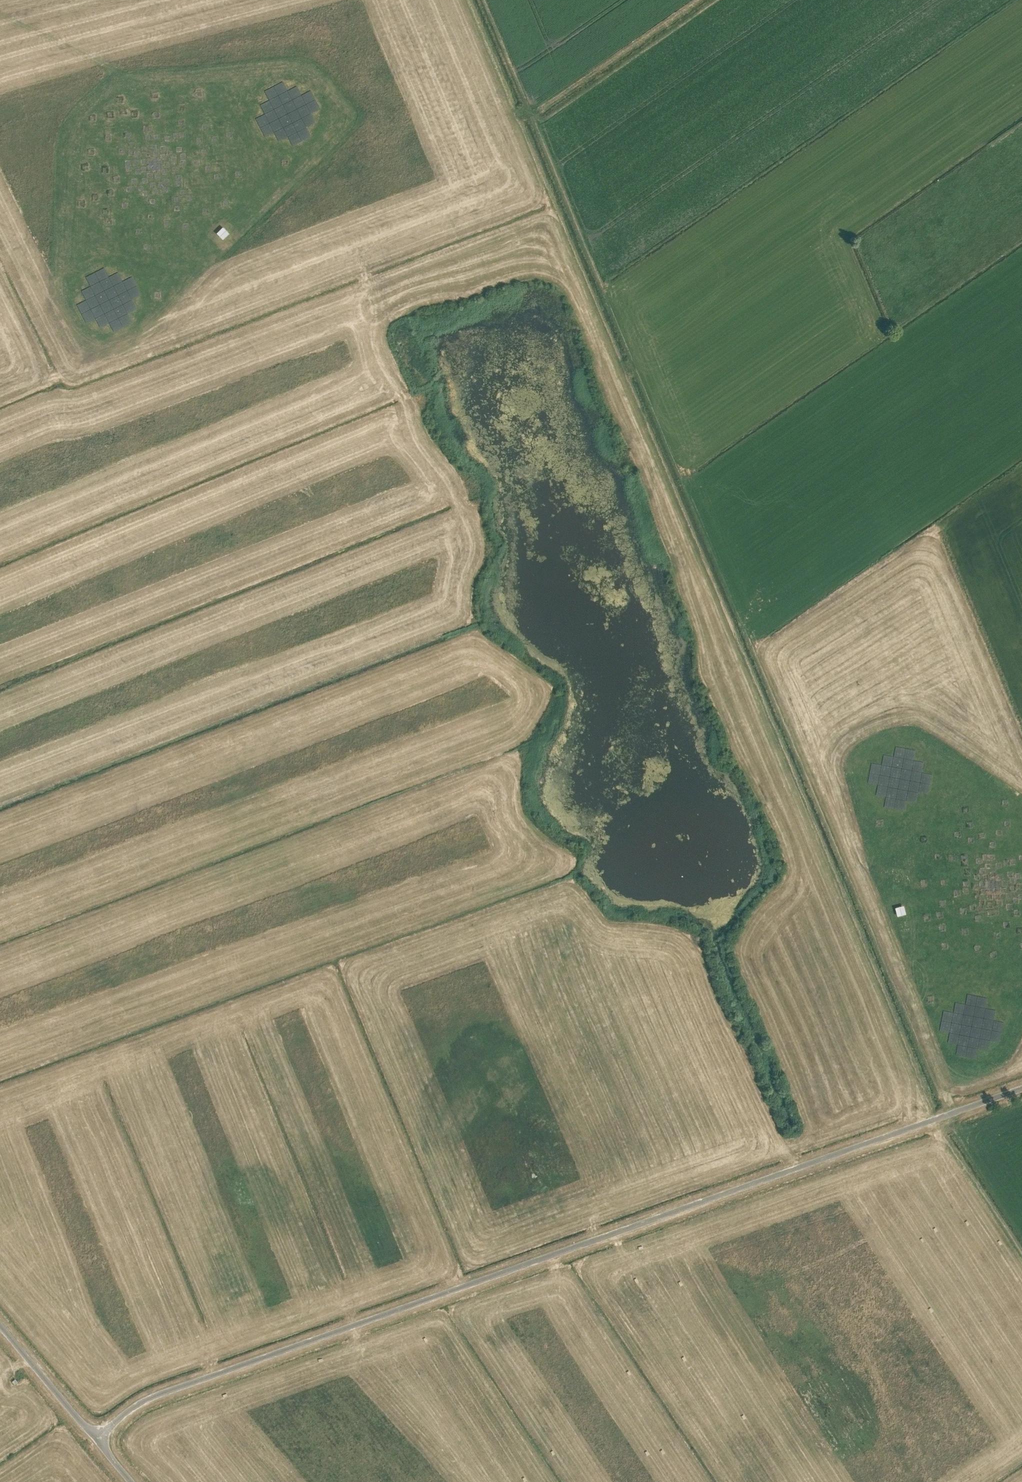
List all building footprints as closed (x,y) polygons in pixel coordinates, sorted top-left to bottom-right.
[(265,114),(255,118),(265,137),(274,132),(279,141),(288,137),(292,146),(311,136),(306,127),(315,122),(311,113),(320,109),(310,90),(301,95),(296,86),(287,90),(283,81),(264,91),(269,100),(260,105),(265,114)] [(229,234),(223,227),(217,233),(223,240),(229,234)] [(86,300),(77,305),(86,323),(95,318),(100,327),(109,323),(114,332),(132,322),(127,313),(137,309),(132,299),(141,295),(132,276),(123,281),(118,272),(109,277),(104,267),(86,277),(90,286),(81,291),(86,300)] [(871,763),(867,783),(878,785),(876,795),(886,797),(884,807),(904,811),(906,801),(916,803),(918,792),(928,794),(932,774),(922,772),(924,762),(914,760),(916,750),(895,746),(893,756),(883,754),(881,764),(871,763)] [(904,904),(895,906),(897,915),(906,913),(904,904)] [(953,1012),(943,1010),(939,1031),(949,1032),(947,1043),(958,1045),(956,1055),(976,1059),(978,1048),(988,1050),(990,1040),(1000,1042),(1004,1022),(994,1020),(996,1010),(986,1008),(987,998),(967,994),(965,1004),(955,1002),(953,1012)]
